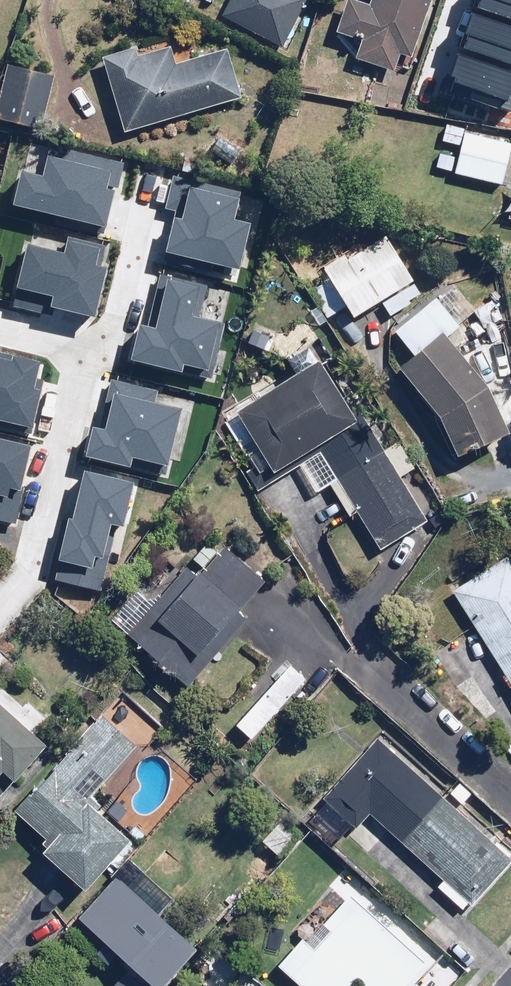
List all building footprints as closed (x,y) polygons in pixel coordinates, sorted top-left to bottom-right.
[(356,58),(396,71),(402,53),(415,57),(433,0),(373,0),(372,3),(363,0),(351,0),(341,33),(361,40),(356,58)] [(439,6),(462,45),(510,16),(510,0),(450,0),(439,6)] [(241,96),(227,50),(174,65),(169,48),(140,56),(137,45),(104,54),(126,129),(241,96)] [(56,71),(9,66),(2,120),(49,126),(56,71)] [(466,131),(456,173),(503,185),(510,151),(510,142),(466,131)] [(91,230),(107,162),(34,145),(26,180),(0,174),(0,209),(91,230)] [(146,225),(139,255),(190,266),(192,255),(220,261),(229,224),(215,221),(221,191),(154,176),(148,207),(165,211),(161,229),(146,225)] [(349,305),(356,316),(381,300),(391,314),(424,292),(385,233),(327,272),(331,278),(312,291),(329,318),(349,305)] [(68,316),(84,244),(45,235),(42,251),(0,242),(0,301),(68,316)] [(115,316),(106,357),(185,373),(197,318),(173,313),(179,283),(145,276),(136,320),(115,316)] [(396,331),(417,357),(403,368),(442,418),(456,455),(510,434),(510,431),(491,384),(448,335),(460,326),(437,298),(396,331)] [(16,364),(0,360),(0,426),(16,364)] [(417,469),(400,442),(386,451),(365,417),(359,421),(321,360),(228,418),(263,473),(272,466),(276,472),(296,460),(317,493),(331,484),(349,514),(358,508),(383,548),(429,519),(404,478),(417,469)] [(73,428),(66,460),(105,469),(106,461),(146,469),(159,409),(96,396),(88,431),(73,428)] [(38,521),(31,559),(42,561),(38,584),(86,593),(105,485),(56,477),(48,523),(38,521)] [(162,595),(171,603),(157,619),(151,614),(134,634),(192,683),(209,663),(202,657),(266,581),(229,549),(224,554),(208,541),(193,558),(206,569),(200,576),(187,565),(162,595)] [(508,556),(453,591),(510,680),(510,560),(508,556)] [(307,679),(290,662),(232,720),(250,738),(307,679)] [(3,770),(17,782),(49,745),(0,702),(0,774),(3,770)] [(86,890),(131,839),(91,803),(140,747),(121,730),(93,762),(76,747),(18,813),(49,839),(40,849),(86,890)] [(309,824),(332,845),(351,824),(355,828),(369,813),(444,881),(439,887),(463,909),(468,902),(473,906),(510,864),(510,858),(377,737),(322,798),(328,803),(309,824)] [(200,947),(161,913),(174,899),(141,870),(128,884),(120,877),(83,919),(159,985),(167,985),(200,947)] [(357,979),(365,985),(405,985),(427,962),(344,889),(279,963),(305,985),(351,985),(357,979)]
